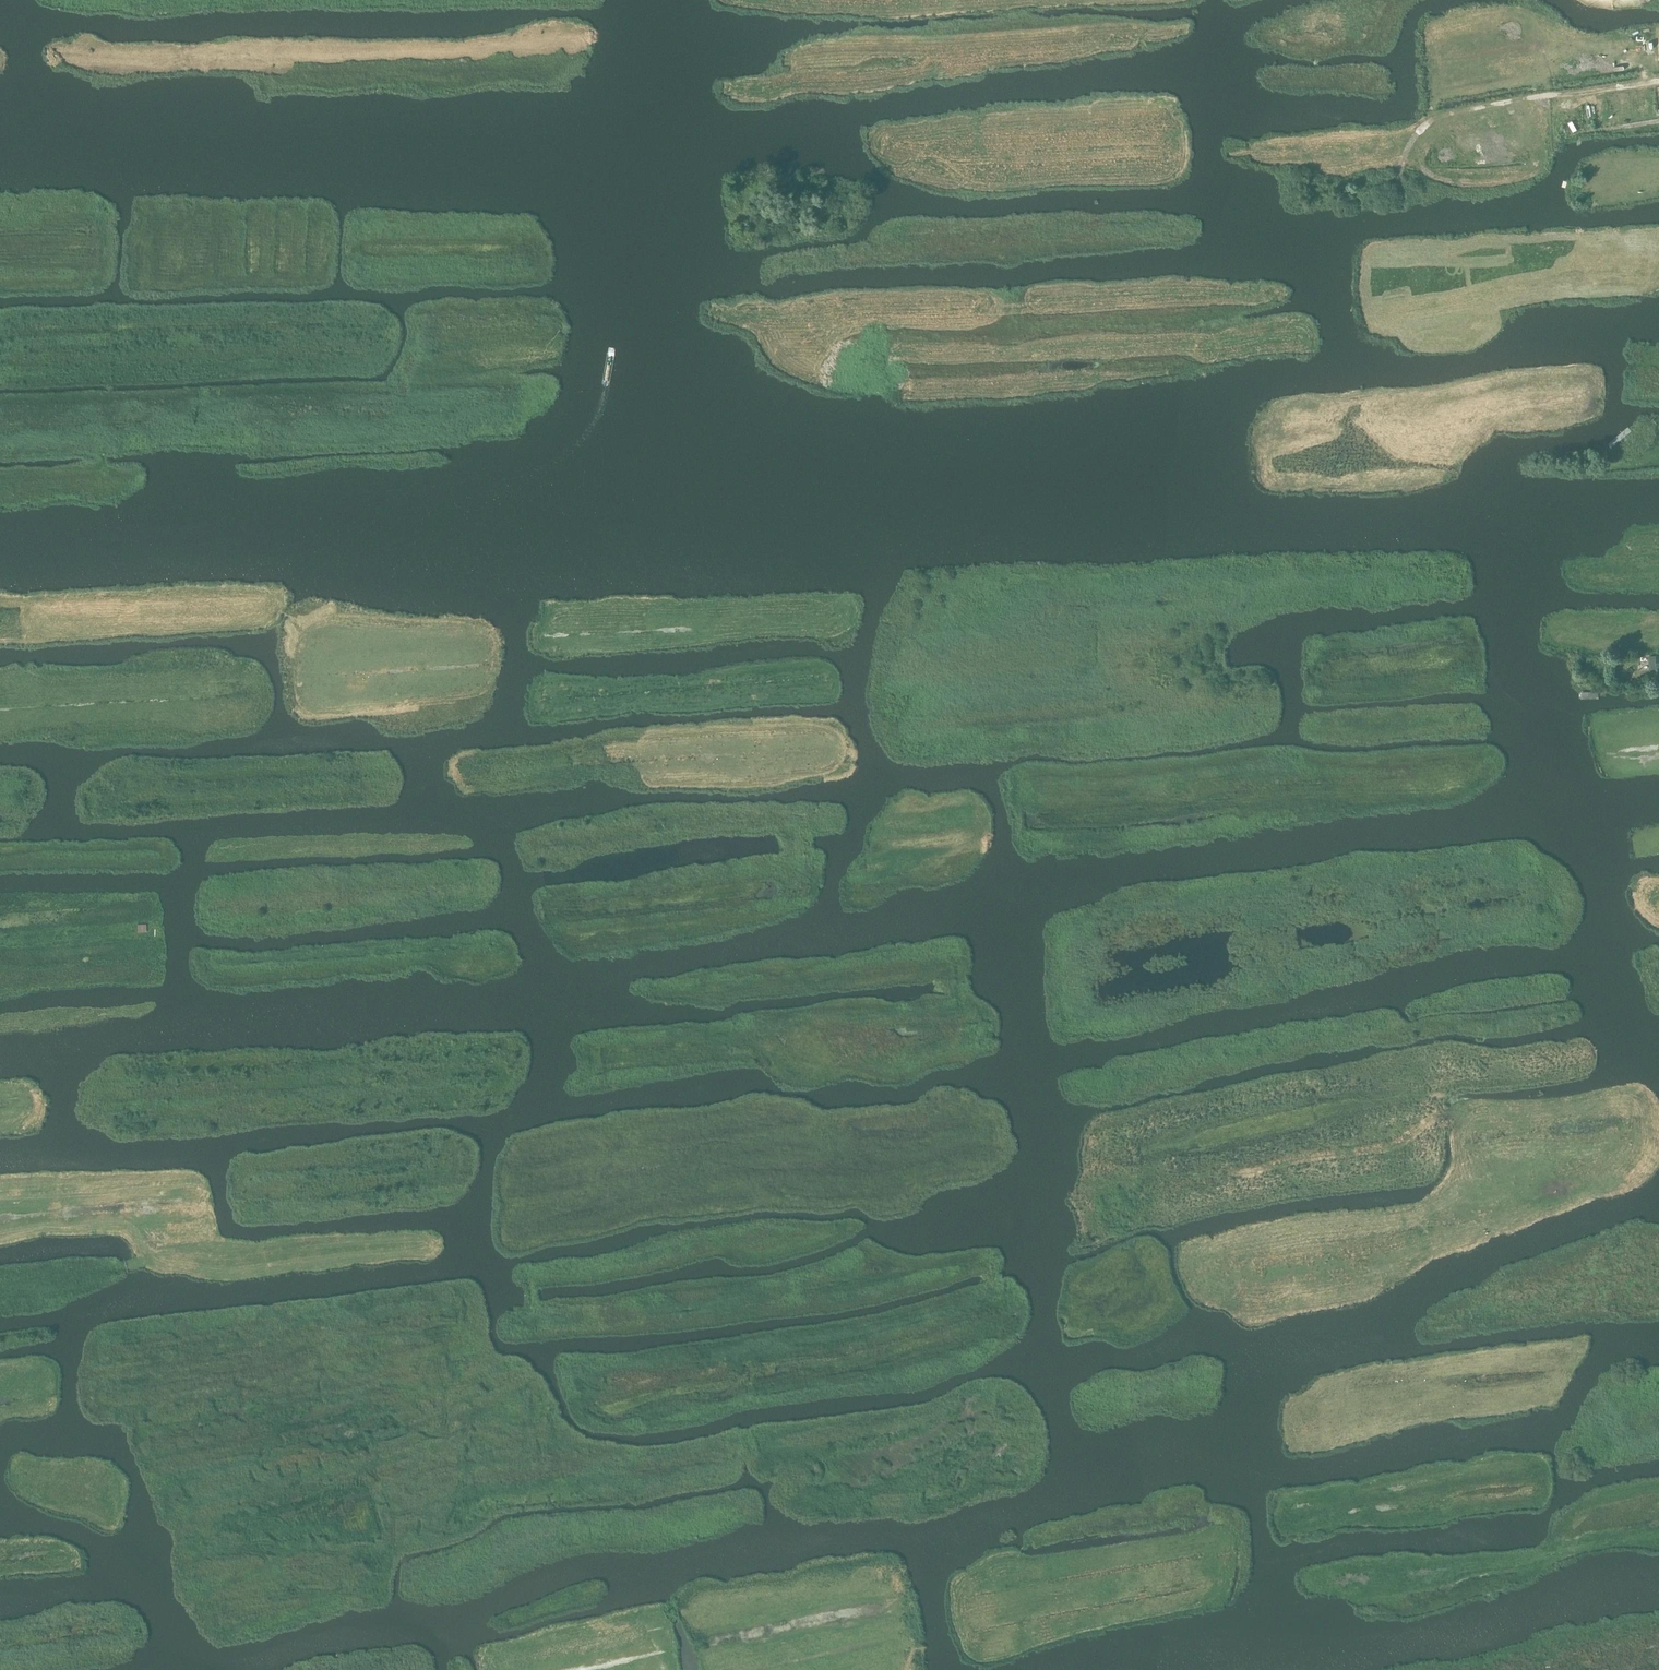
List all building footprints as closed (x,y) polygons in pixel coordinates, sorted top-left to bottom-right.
[(1649,656),(1650,669),(1658,669),(1658,655),(1649,656)] [(138,932),(147,932),(146,924),(138,924),(138,932)]
